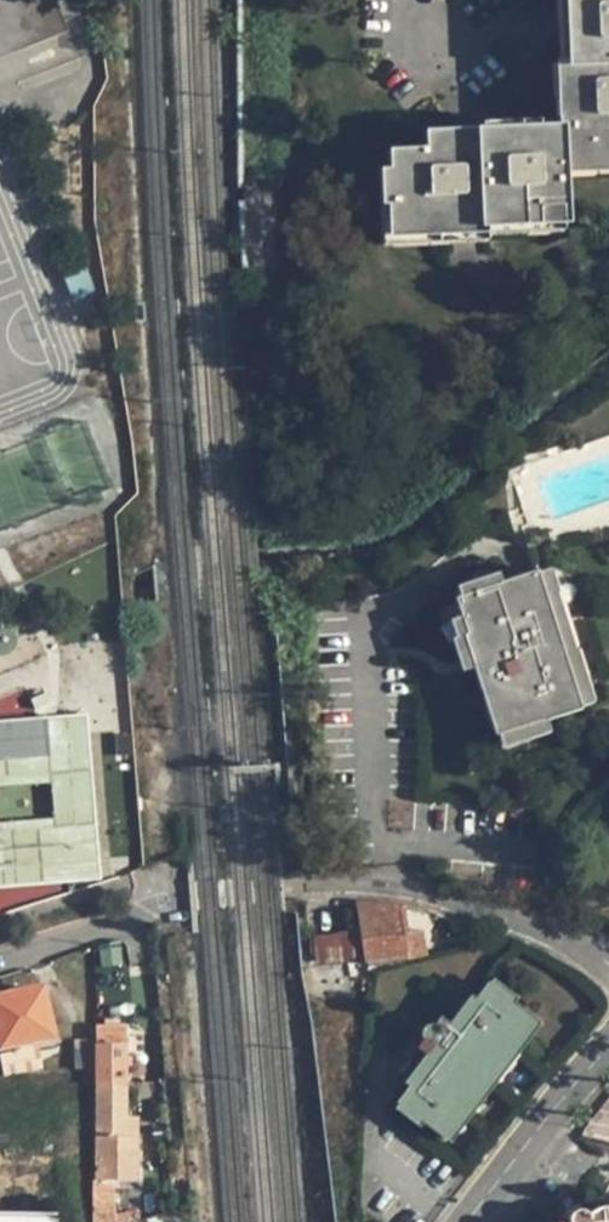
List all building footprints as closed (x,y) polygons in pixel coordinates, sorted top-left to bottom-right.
[(66,32),(54,0),(0,0),(0,57),(66,32)] [(395,245),(486,244),(486,233),(568,232),(568,179),(608,179),(608,0),(574,0),(575,67),(562,67),(563,135),(433,136),(433,153),(394,154),(395,245)] [(466,639),(497,738),(542,723),(543,725),(584,712),(540,574),(500,586),(501,589),(459,602),(470,638),(466,639)] [(0,719),(0,888),(101,879),(86,712),(0,719)] [(361,907),(371,964),(406,960),(401,908),(361,907)] [(427,930),(430,913),(409,909),(405,926),(427,930)] [(315,964),(361,959),(358,929),(312,933),(315,964)] [(0,1002),(0,1028),(5,1053),(58,1042),(46,993),(0,1002)] [(432,1075),(410,1100),(453,1136),(540,1032),(502,1000),(458,1053),(439,1037),(417,1063),(432,1075)] [(99,1077),(102,1077),(103,1159),(99,1159),(99,1221),(120,1221),(118,1184),(143,1183),(143,1122),(133,1121),(133,1032),(101,1032),(99,1077)] [(594,1216),(589,1214),(582,1214),(577,1217),(573,1221),(597,1221),(594,1216)]
